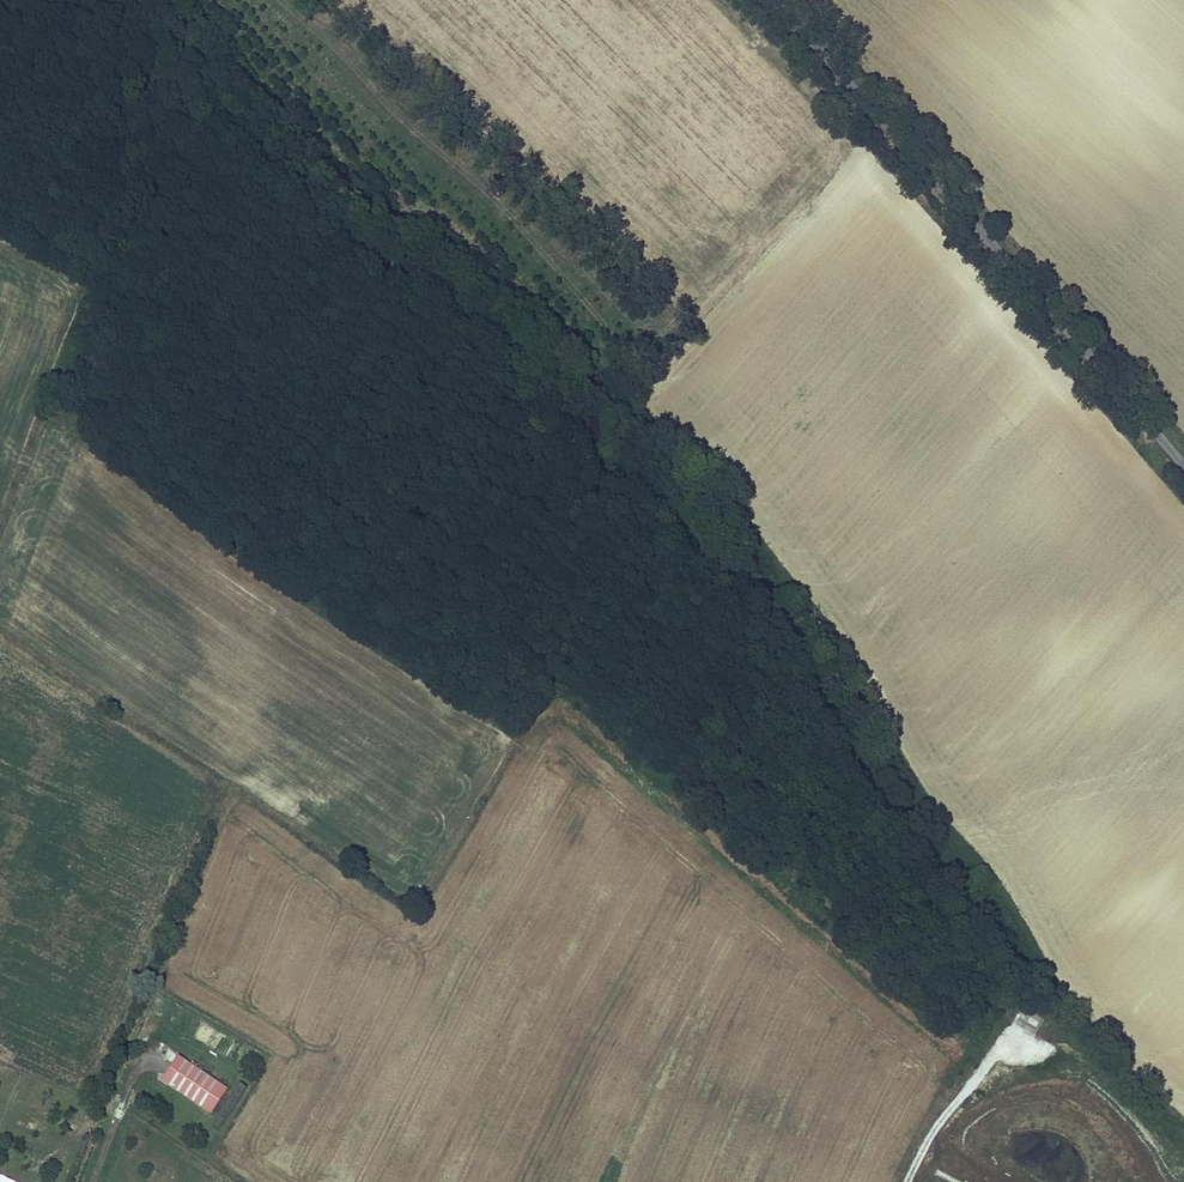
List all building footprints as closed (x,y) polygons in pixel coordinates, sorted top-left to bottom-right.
[(224,1097),(177,1062),(162,1083),(209,1117),(224,1097)]
